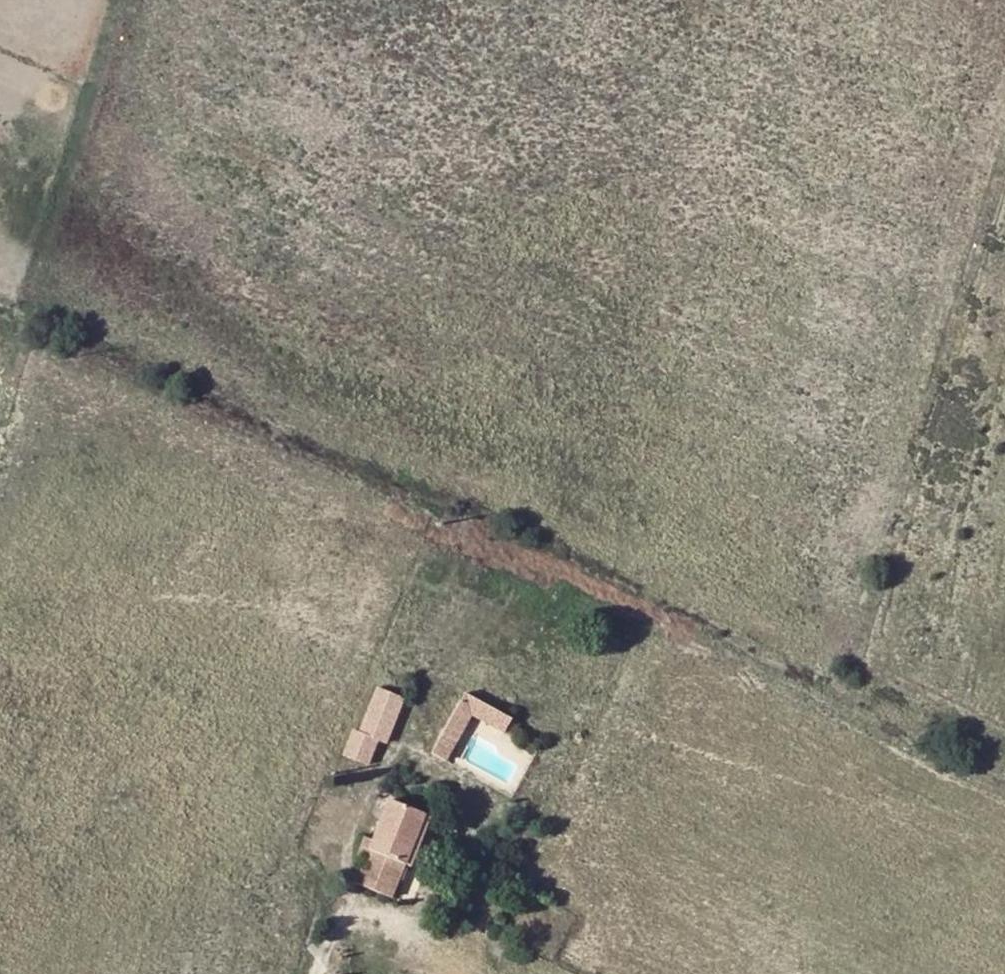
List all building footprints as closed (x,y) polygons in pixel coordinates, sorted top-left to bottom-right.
[(406,695),(381,684),(361,728),(378,735),(386,739),(406,695)] [(468,693),(440,738),(453,746),(473,713),(506,733),(513,720),(468,693)] [(361,728),(355,725),(344,749),(367,759),(378,735),(361,728)] [(453,746),(440,738),(432,752),(445,759),(453,746)] [(423,808),(390,794),(374,835),(365,831),(358,850),(370,855),(368,862),(362,860),(355,877),(389,891),(423,808)]
